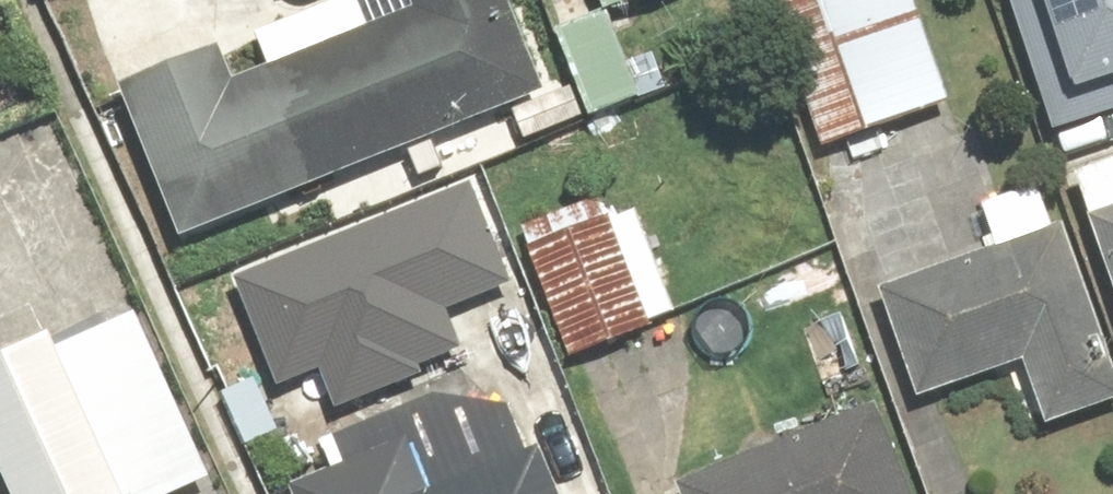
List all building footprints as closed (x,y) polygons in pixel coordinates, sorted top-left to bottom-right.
[(522,0),(342,0),(270,28),(284,64),(246,79),(232,43),(134,82),(194,236),(519,108),(533,142),(586,122),(571,85),(558,90),(522,0)] [(620,9),(643,0),(617,0),(620,9)] [(831,149),(961,100),(923,0),(775,0),(831,149)] [(1054,124),(1112,106),(1112,0),(1015,0),(1054,124)] [(622,12),(569,32),(602,120),(655,100),(622,12)] [(1112,252),(1112,161),(1085,171),(1112,252)] [(1053,187),(996,209),(1008,240),(879,289),(924,404),(1034,361),(1058,424),(1112,402),(1112,297),(1081,215),(1066,221),(1053,187)] [(494,194),(310,262),(346,360),(530,292),(494,194)] [(606,198),(529,228),(579,356),(656,326),(606,198)] [(58,338),(0,364),(0,476),(8,493),(128,493),(58,338)] [(691,493),(926,493),(887,396),(684,477),(691,493)] [(302,483),(306,493),(579,493),(559,442),(533,452),(513,402),(302,483)]
